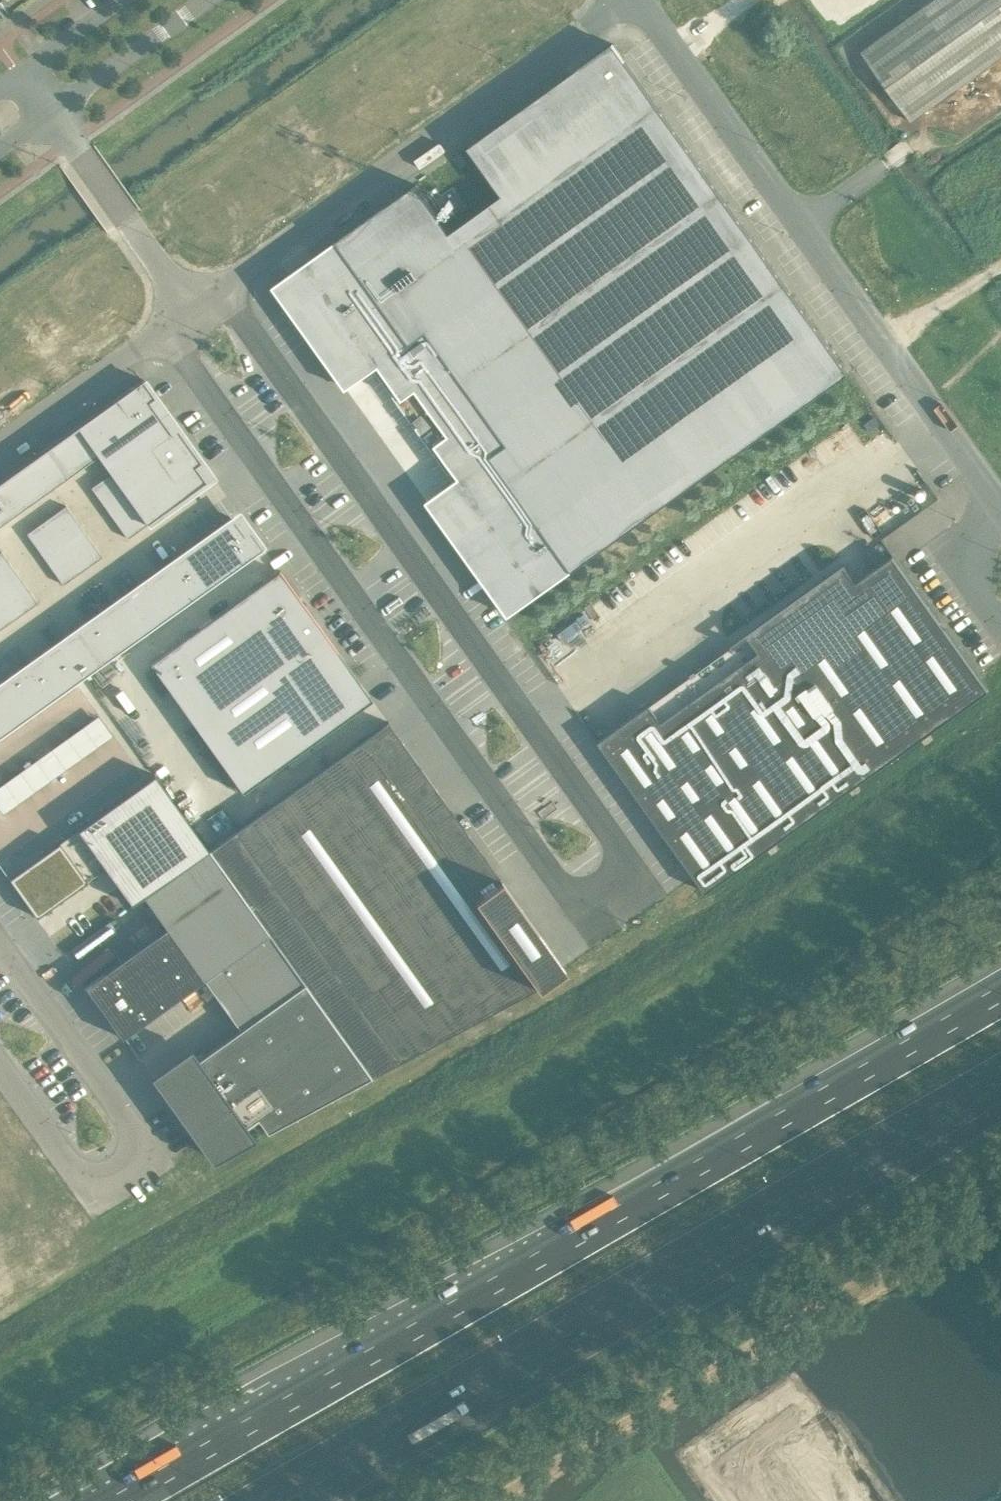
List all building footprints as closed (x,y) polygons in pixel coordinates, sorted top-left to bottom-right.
[(979,21),(1000,50),(1000,5),(979,21)] [(849,12),(840,19),(845,27),(855,20),(849,12)] [(948,44),(997,109),(1000,106),(1000,50),(979,21),(948,44)] [(337,240),(273,286),(346,389),(379,365),(403,399),(416,389),(448,434),(435,444),(459,477),(426,501),(508,615),(572,570),(848,372),(849,372),(613,43),(468,146),(502,194),(450,232),(424,195),(416,184),(337,240)] [(948,44),(917,67),(965,132),(997,109),(948,44)] [(917,67),(885,91),(933,156),(965,132),(917,67)] [(143,379),(77,426),(98,455),(101,459),(161,416),(150,401),(156,397),(143,379)] [(161,416),(101,459),(111,473),(118,483),(124,491),(190,444),(177,426),(171,431),(161,416)] [(77,426),(62,436),(83,466),(98,455),(77,426)] [(62,436),(47,447),(68,476),(83,466),(62,436)] [(190,444),(124,491),(125,493),(132,503),(140,513),(147,524),(207,481),(196,466),(202,461),(190,444)] [(47,447),(32,457),(54,487),(68,476),(47,447)] [(32,457),(18,468),(39,498),(54,487),(32,457)] [(18,468),(3,479),(24,508),(39,498),(18,468)] [(111,473),(91,487),(98,497),(118,483),(111,473)] [(0,481),(0,506),(9,519),(24,508),(3,479),(0,481)] [(118,483),(98,497),(106,507),(125,493),(124,491),(118,483)] [(125,493),(106,507),(113,517),(132,503),(125,493)] [(132,503),(113,517),(120,527),(140,513),(132,503)] [(66,505),(46,519),(53,529),(73,515),(66,505)] [(9,519),(0,506),(0,525),(9,519)] [(140,513),(120,527),(127,538),(147,524),(140,513)] [(73,515),(53,529),(61,539),(80,525),(73,515)] [(233,517),(202,540),(226,574),(245,560),(264,547),(250,528),(244,532),(233,517)] [(46,519),(27,533),(34,543),(53,529),(46,519)] [(80,525),(61,539),(68,550),(88,536),(80,525)] [(53,529),(34,543),(41,553),(61,539),(53,529)] [(88,536),(68,550),(75,560),(95,546),(88,536)] [(61,539),(41,553),(48,564),(68,550),(61,539)] [(202,540),(184,553),(208,587),(226,574),(202,540)] [(95,546),(75,560),(82,570),(102,556),(95,546)] [(68,550),(48,564),(56,574),(75,560),(68,550)] [(0,552),(0,567),(9,561),(1,551),(0,552)] [(184,553),(166,565),(190,600),(208,587),(184,553)] [(651,703),(599,740),(707,892),(989,690),(893,555),(857,581),(846,566),(847,566),(845,562),(840,566),(841,567),(831,574),(747,634),(759,651),(662,720),(651,704),(651,703)] [(75,560),(56,574),(63,584),(82,570),(75,560)] [(0,567),(0,583),(16,571),(9,561),(0,567)] [(166,565),(148,578),(172,612),(190,600),(166,565)] [(279,569),(149,662),(242,792),(372,699),(279,569)] [(0,583),(0,591),(4,596),(23,582),(16,571),(0,583)] [(148,578),(130,591),(155,625),(172,612),(148,578)] [(23,582),(4,596),(11,606),(30,592),(23,582)] [(130,591),(112,604),(137,638),(155,625),(130,591)] [(30,592),(11,606),(18,616),(38,602),(30,592)] [(0,598),(0,613),(11,606),(4,596),(0,598)] [(112,604),(94,617),(119,651),(137,638),(112,604)] [(0,613),(0,629),(18,616),(11,606),(0,613)] [(94,617),(76,629),(101,664),(119,651),(94,617)] [(76,629),(59,642),(83,676),(84,675),(101,664),(76,629)] [(59,642),(41,655),(65,689),(80,678),(83,676),(59,642)] [(41,655),(23,668),(47,702),(65,689),(41,655)] [(23,668),(5,681),(29,715),(47,702),(23,668)] [(0,684),(0,712),(11,728),(29,715),(5,681),(0,684)] [(11,728),(0,712),(0,736),(11,728)] [(0,786),(0,812),(2,814),(53,777),(63,771),(112,735),(98,715),(48,751),(39,758),(0,786)] [(387,721),(235,830),(400,1061),(536,987),(563,968),(554,955),(387,721)] [(123,764),(106,776),(122,796),(154,773),(136,748),(119,759),(123,764)] [(150,776),(9,878),(37,916),(105,868),(131,904),(144,895),(208,849),(154,774),(150,776)] [(208,849),(144,895),(166,926),(204,979),(218,968),(254,1018),(304,983),(268,933),(208,849)] [(167,928),(86,987),(123,1039),(204,980),(167,928)] [(267,1132),(370,1077),(304,983),(254,1018),(198,1059),(190,1047),(150,1076),(212,1162),(256,1139),(247,1126),(257,1118),(267,1132)] [(746,1468),(770,1500),(881,1500),(819,1415),(746,1468)]
